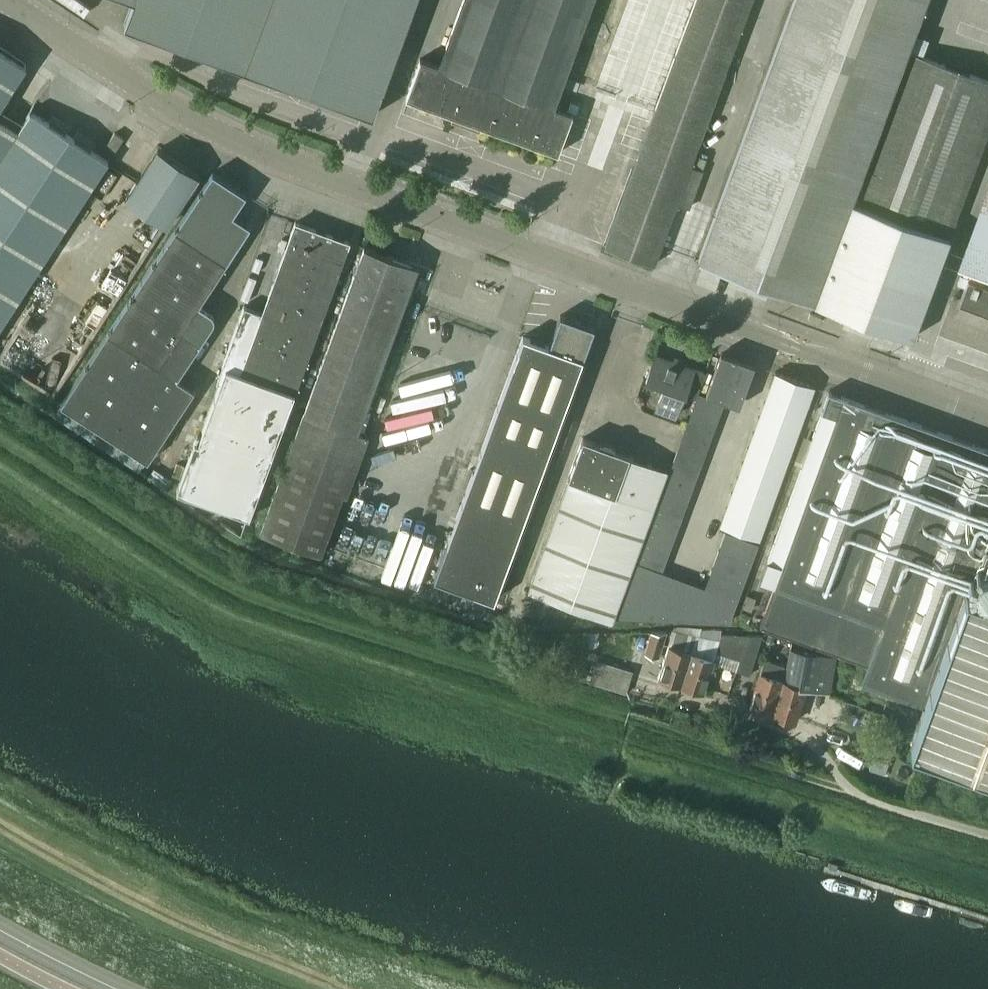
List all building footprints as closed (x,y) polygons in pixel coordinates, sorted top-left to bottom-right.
[(125,24),(372,114),(414,0),(133,0),(125,24)] [(438,66),(420,59),(406,99),(558,154),(573,114),(553,107),(592,0),(462,0),(438,66)] [(605,247),(654,265),(752,0),(696,0),(605,247)] [(605,90),(642,103),(679,0),(637,0),(605,90)] [(700,260),(912,338),(987,131),(987,81),(910,52),(855,201),(852,199),(925,0),(795,0),(700,260)] [(608,27),(607,26),(605,24),(604,23),(602,22),(600,22),(598,22),(597,22),(595,22),(593,22),(591,23),(590,25),(589,26),(588,27),(587,29),(586,31),(586,33),(586,35),(587,36),(587,38),(588,40),(589,41),(591,42),(592,43),(594,44),(596,45),(598,45),(600,45),(601,44),(603,43),(605,42),(606,41),(607,40),(608,38),(609,36),(609,34),(609,33),(609,31),(608,29),(608,27)] [(25,65),(0,49),(0,103),(25,65)] [(0,157),(0,283),(20,297),(108,161),(30,110),(0,157)] [(115,150),(123,137),(114,132),(106,144),(115,150)] [(203,165),(165,140),(130,192),(168,219),(203,165)] [(176,378),(213,323),(213,322),(214,320),(214,319),(213,317),(213,316),(212,315),(211,313),(210,312),(198,304),(250,226),(233,215),(246,195),(213,173),(61,403),(147,460),(194,390),(176,378)] [(963,268),(987,277),(987,203),(963,268)] [(266,469),(348,243),(295,224),(262,314),(244,307),(222,369),(221,383),(199,442),(196,440),(178,489),(250,515),(266,469)] [(352,430),(412,265),(364,247),(260,534),(320,556),(342,495),(346,497),(369,436),(352,430)] [(968,279),(958,304),(987,315),(987,286),(968,279)] [(20,297),(0,283),(0,327),(20,297)] [(814,312),(810,322),(817,325),(821,315),(817,313),(814,312)] [(495,600),(595,327),(561,315),(550,345),(524,335),(435,578),(495,600)] [(738,405),(752,366),(739,361),(740,359),(722,352),(707,394),(738,405)] [(705,372),(655,354),(646,380),(663,386),(655,408),(675,415),(683,393),(696,398),(705,372)] [(758,537),(813,385),(775,372),(720,524),(758,537)] [(723,401),(699,392),(674,460),(621,607),(618,615),(728,620),(757,541),(727,531),(706,587),(662,571),(723,401)] [(828,392),(760,580),(775,585),(760,627),(868,666),(862,682),(924,705),(912,738),(987,765),(987,599),(965,591),(978,556),(987,560),(987,449),(828,392)] [(668,469),(583,439),(569,479),(527,595),(535,598),(537,593),(612,621),(668,469)] [(707,565),(714,539),(707,537),(708,534),(679,526),(668,566),(689,572),(692,561),(707,565)] [(666,632),(651,633),(645,654),(658,659),(666,632)] [(681,685),(696,636),(673,632),(658,679),(681,685)] [(740,659),(747,635),(722,634),(716,652),(740,659)] [(762,635),(747,635),(740,659),(736,671),(750,675),(762,635)] [(719,641),(696,636),(681,685),(703,692),(719,641)] [(791,647),(788,660),(787,667),(787,669),(772,715),(794,722),(805,689),(813,691),(819,654),(791,647)] [(787,667),(788,660),(768,653),(751,708),(772,715),(787,669),(787,667)] [(632,673),(596,663),(593,673),(607,677),(604,688),(625,695),(632,673)]
